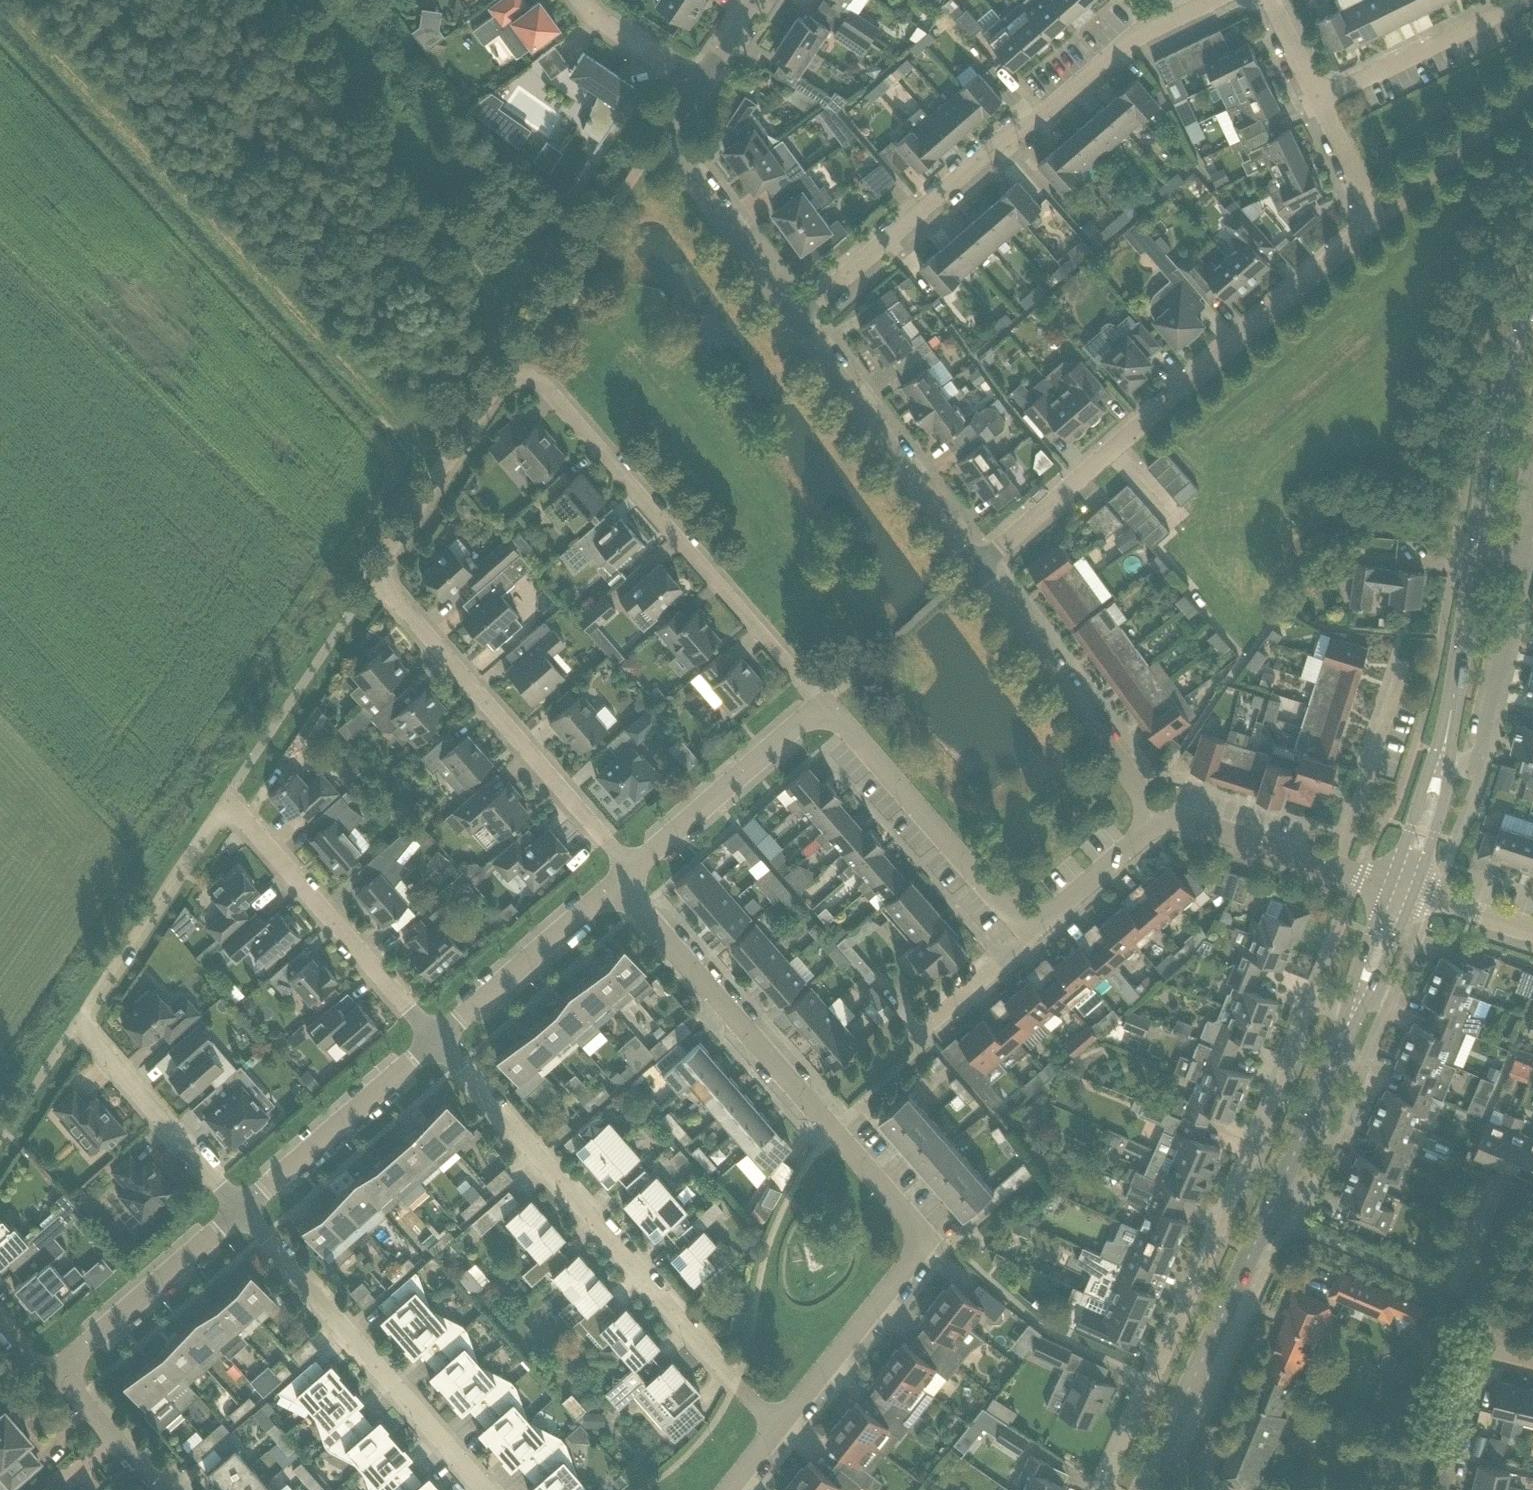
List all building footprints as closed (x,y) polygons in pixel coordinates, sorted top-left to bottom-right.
[(518,56),(530,47),(531,47),(557,28),(538,1),(525,11),(517,0),(500,0),(490,8),(494,13),(472,30),(483,44),(500,32),(518,56)] [(657,5),(690,27),(702,10),(708,0),(660,0),(657,5)] [(844,9),(850,0),(830,0),(844,9)] [(949,13),(959,5),(955,0),(948,0),(942,5),(949,13)] [(1020,3),(1050,37),(1068,21),(1050,0),(1024,0),(1020,3)] [(1068,21),(1087,5),(1083,0),(1050,0),(1068,21)] [(1340,10),(1354,38),(1353,39),(1356,46),(1380,34),(1364,0),(1361,0),(1340,10)] [(1380,34),(1403,23),(1392,0),(1364,0),(1380,34)] [(1403,23),(1426,11),(1421,0),(1392,0),(1403,23)] [(1426,11),(1449,0),(1421,0),(1426,11)] [(1000,17),(1031,53),(1050,37),(1020,3),(1002,18),(1000,17)] [(851,8),(842,22),(871,41),(880,27),(851,8)] [(955,19),(970,37),(982,27),(967,9),(955,19)] [(1354,38),(1340,10),(1340,9),(1317,21),(1317,20),(1315,21),(1317,25),(1317,24),(1328,47),(1330,51),(1331,50),(1344,43),(1348,50),(1356,46),(1353,39),(1354,38)] [(799,16),(787,33),(815,52),(831,28),(826,25),(810,14),(806,20),(799,16)] [(411,32),(425,50),(444,37),(430,17),(411,32)] [(1031,53),(1000,17),(982,33),(1014,69),(1031,53)] [(871,41),(842,22),(834,35),(862,55),(871,41)] [(1209,34),(1219,56),(1231,50),(1220,29),(1209,34)] [(930,31),(920,40),(926,46),(936,38),(930,31)] [(815,52),(787,33),(776,51),(782,55),(778,62),(799,76),(815,52)] [(1209,61),(1219,56),(1209,34),(1198,40),(1209,61)] [(926,46),(920,40),(911,48),(917,55),(926,46)] [(1206,62),(1209,61),(1198,40),(1187,45),(1198,66),(1206,62)] [(1215,82),(1219,81),(1226,77),(1227,77),(1258,62),(1258,63),(1259,62),(1249,42),(1231,50),(1219,56),(1209,61),(1206,62),(1215,82)] [(536,58),(550,77),(568,64),(554,45),(536,58)] [(1187,72),(1198,66),(1187,45),(1176,50),(1187,72)] [(1176,77),(1187,72),(1176,50),(1166,56),(1176,77)] [(598,93),(582,129),(599,140),(600,141),(601,140),(633,92),(630,90),(633,86),(617,76),(583,52),(572,69),(569,73),(598,93)] [(1165,82),(1176,77),(1166,56),(1154,61),(1165,82)] [(908,58),(898,67),(904,73),(914,65),(908,58)] [(1233,90),(1239,102),(1270,87),(1258,62),(1227,77),(1226,77),(1219,81),(1225,94),(1233,90)] [(979,73),(962,87),(986,114),(1002,100),(979,73)] [(832,96),(803,77),(796,87),(826,107),(837,111),(850,99),(836,90),(832,96)] [(1137,78),(1120,92),(1144,119),(1160,105),(1137,78)] [(885,79),(875,87),(881,93),(891,85),(885,79)] [(754,84),(749,91),(757,96),(762,88),(754,84)] [(881,93),(875,87),(866,95),(872,102),(881,93)] [(962,88),(946,102),(969,128),(984,115),(985,115),(986,114),(962,87),(961,88),(962,88)] [(1169,91),(1174,103),(1182,99),(1177,87),(1169,91)] [(1274,123),(1269,112),(1280,107),(1270,87),(1239,102),(1216,113),(1231,144),(1242,139),(1254,133),(1274,123)] [(1120,94),(1104,107),(1127,133),(1143,120),(1144,119),(1120,92),(1119,93),(1120,94)] [(489,93),(468,108),(469,109),(486,123),(503,102),(489,93)] [(724,149),(740,171),(770,148),(762,137),(768,132),(756,114),(752,112),(758,103),(746,95),(727,124),(738,132),(736,135),(739,138),(724,149)] [(1182,99),(1174,103),(1180,114),(1188,110),(1182,99)] [(946,102),(930,116),(952,142),(969,128),(946,102)] [(826,107),(820,112),(834,132),(846,122),(837,111),(826,107)] [(1104,107),(1088,121),(1111,148),(1127,133),(1104,107)] [(913,129),(913,130),(936,157),(937,156),(952,142),(930,116),(914,130),(913,129)] [(1088,121),(1071,136),(1094,162),(1111,148),(1088,121)] [(1263,151),(1269,163),(1300,148),(1290,128),(1279,133),(1274,123),(1254,133),(1242,139),(1247,150),(1250,157),(1263,151)] [(936,157),(913,130),(896,144),(920,171),(936,157)] [(1056,149),(1054,150),(1078,177),(1079,176),(1079,175),(1094,162),(1071,136),(1056,149)] [(774,197),(778,193),(777,192),(800,176),(792,164),(785,169),(770,148),(740,171),(756,192),(765,185),(774,197)] [(1283,172),(1289,184),(1313,173),(1312,172),(1300,148),(1269,163),(1275,176),(1283,172)] [(540,150),(534,160),(548,171),(555,161),(540,150)] [(1078,177),(1054,150),(1038,164),(1062,191),(1078,177)] [(1178,159),(1187,169),(1193,163),(1185,153),(1178,159)] [(862,178),(878,196),(896,180),(882,163),(862,178)] [(773,211),(788,232),(818,210),(834,199),(824,185),(819,188),(807,171),(800,176),(777,192),(778,193),(785,203),(773,211)] [(1222,171),(1211,176),(1217,189),(1228,183),(1222,171)] [(1178,173),(1169,181),(1174,188),(1184,179),(1178,173)] [(1289,184),(1281,188),(1288,202),(1277,211),(1285,220),(1299,235),(1318,218),(1312,210),(1315,208),(1311,198),(1322,193),(1313,173),(1289,184)] [(1019,181),(1002,195),(1026,222),(1042,208),(1019,181)] [(1174,188),(1169,181),(1159,189),(1165,196),(1174,188)] [(1138,199),(1144,206),(1154,197),(1148,191),(1138,199)] [(1001,197),(986,210),(1009,236),(1025,223),(1026,222),(1002,195),(1001,196),(1001,197)] [(1226,208),(1231,215),(1241,206),(1235,200),(1226,208)] [(1237,247),(1226,256),(1252,286),(1262,277),(1260,274),(1271,265),(1263,256),(1274,246),(1263,232),(1249,217),(1241,207),(1224,222),(1237,237),(1232,241),(1237,247)] [(818,210),(788,232),(802,252),(810,246),(812,250),(816,247),(823,256),(847,235),(836,223),(830,227),(818,210)] [(986,210),(970,224),(992,250),(1009,236),(986,210)] [(1125,211),(1116,219),(1121,225),(1131,217),(1125,211)] [(1121,225),(1116,219),(1092,239),(1097,246),(1112,234),(1121,225)] [(1124,232),(1142,252),(1155,240),(1138,220),(1124,232)] [(970,224),(953,239),(976,265),(992,250),(970,224)] [(1286,236),(1274,246),(1279,251),(1291,241),(1286,236)] [(937,251),(936,252),(960,280),(961,279),(960,278),(976,265),(953,239),(938,252),(937,251)] [(1196,286),(1195,287),(1200,292),(1212,282),(1228,301),(1240,292),(1242,295),(1252,286),(1226,256),(1216,265),(1211,260),(1206,264),(1193,249),(1177,263),(1176,264),(1196,286)] [(960,280),(936,252),(920,267),(943,294),(960,280)] [(1196,286),(1176,264),(1177,263),(1167,252),(1156,261),(1171,278),(1156,291),(1154,294),(1152,297),(1151,299),(1151,302),(1150,307),(1151,312),(1152,314),(1154,317),(1156,319),(1178,345),(1184,339),(1187,343),(1200,332),(1197,328),(1203,323),(1196,314),(1209,302),(1200,292),(1195,287),(1196,286)] [(1072,257),(1062,265),(1068,272),(1078,263),(1072,257)] [(1068,272),(1062,265),(1053,273),(1058,280),(1068,272)] [(909,276),(900,283),(903,288),(911,287),(915,284),(909,276)] [(1039,285),(1030,293),(1035,300),(1045,292),(1039,285)] [(865,343),(870,349),(900,326),(910,319),(897,300),(889,290),(859,312),(867,322),(860,327),(870,340),(865,343)] [(1035,300),(1030,293),(1020,301),(1026,308),(1035,300)] [(1007,313),(997,321),(1003,328),(1012,320),(1007,313)] [(1104,336),(1097,342),(1096,349),(1104,357),(1130,387),(1145,374),(1141,369),(1151,361),(1146,355),(1150,353),(1161,344),(1141,320),(1137,324),(1130,316),(1118,326),(1114,322),(1111,321),(1106,322),(1102,325),(1101,330),(1102,334),(1104,336)] [(894,360),(901,370),(932,348),(924,338),(910,319),(900,326),(870,349),(874,354),(878,351),(888,364),(894,360)] [(1003,328),(997,321),(987,330),(993,336),(1003,328)] [(947,348),(953,349),(959,345),(952,336),(943,342),(947,348)] [(908,401),(912,407),(940,386),(940,387),(943,385),(929,367),(940,359),(932,348),(901,370),(909,380),(903,385),(912,398),(908,401)] [(1054,369),(1046,377),(1087,424),(1090,421),(1092,423),(1096,421),(1098,419),(1101,415),(1100,413),(1105,408),(1092,393),(1103,384),(1081,359),(1061,377),(1054,369)] [(979,370),(970,376),(977,386),(986,380),(985,379),(979,370)] [(1087,424),(1046,377),(1029,391),(1036,399),(1024,410),(1046,434),(1056,425),(1069,440),(1075,435),(1077,436),(1081,434),(1083,432),(1086,428),(1084,427),(1087,424)] [(912,407),(925,424),(955,402),(965,394),(960,387),(947,396),(940,387),(940,386),(912,407)] [(947,437),(955,447),(980,429),(1001,413),(997,407),(990,405),(980,412),(976,407),(965,416),(955,402),(925,424),(929,430),(933,426),(943,440),(947,437)] [(963,477),(967,482),(998,460),(997,460),(984,441),(987,439),(1004,427),(1005,418),(1001,413),(980,429),(955,447),(962,457),(958,460),(967,473),(963,477)] [(563,455),(551,442),(552,440),(537,422),(528,430),(516,417),(500,431),(503,435),(489,447),(504,464),(509,459),(513,464),(519,460),(535,479),(539,475),(547,469),(548,469),(563,455)] [(1039,448),(1027,463),(1039,473),(1051,458),(1039,448)] [(998,460),(967,482),(971,488),(976,485),(985,498),(990,495),(999,508),(1021,492),(1004,469),(1017,460),(1010,451),(997,460),(998,460)] [(1147,466),(1156,476),(1174,461),(1165,451),(1147,466)] [(1156,476),(1164,486),(1182,470),(1174,461),(1156,476)] [(547,469),(539,475),(547,485),(548,484),(555,479),(547,469)] [(1164,486),(1172,495),(1190,479),(1182,470),(1164,486)] [(587,514),(604,499),(580,472),(571,480),(563,471),(555,479),(548,484),(547,485),(537,494),(546,505),(543,508),(559,526),(565,520),(574,531),(575,530),(590,517),(587,514)] [(1190,479),(1172,495),(1181,505),(1199,489),(1190,479)] [(1110,499),(1118,509),(1136,494),(1128,484),(1110,499)] [(1118,509),(1127,519),(1145,503),(1136,494),(1118,509)] [(464,497),(455,504),(463,514),(472,506),(464,497)] [(1106,503),(1096,511),(1113,531),(1123,522),(1119,518),(1106,503)] [(1127,519),(1135,528),(1153,512),(1145,503),(1127,519)] [(1113,531),(1096,511),(1086,520),(1104,539),(1113,531)] [(1135,528),(1143,538),(1161,522),(1153,512),(1135,528)] [(631,557),(628,553),(641,542),(621,518),(611,526),(603,516),(559,554),(574,571),(591,557),(598,566),(607,558),(617,569),(631,557)] [(1161,522),(1143,538),(1152,548),(1170,532),(1161,522)] [(1131,527),(1125,532),(1134,545),(1140,541),(1131,527)] [(465,578),(476,590),(501,568),(519,553),(506,539),(477,564),(467,553),(470,551),(457,537),(448,545),(447,544),(431,557),(435,562),(421,575),(442,599),(465,578)] [(1028,566),(1042,585),(1074,561),(1060,542),(1028,566)] [(1149,561),(1156,569),(1164,562),(1158,554),(1149,561)] [(1042,585),(1056,604),(1088,581),(1074,561),(1042,585)] [(1164,562),(1156,569),(1162,577),(1171,569),(1164,562)] [(619,599),(632,614),(642,606),(652,617),(664,607),(662,604),(681,588),(660,563),(645,576),(619,599)] [(1395,570),(1377,567),(1377,566),(1357,563),(1351,606),(1371,609),(1374,587),(1392,590),(1390,602),(1420,606),(1425,573),(1395,569),(1395,570)] [(476,590),(462,603),(469,612),(460,619),(482,644),(486,640),(493,649),(522,624),(514,616),(517,613),(501,594),(514,583),(501,568),(476,590)] [(1088,581),(1056,604),(1070,624),(1102,600),(1088,581)] [(1175,602),(1182,609),(1191,602),(1184,594),(1175,602)] [(576,619),(588,632),(615,609),(603,595),(576,619)] [(1191,602),(1182,609),(1189,617),(1198,609),(1191,602)] [(1074,629),(1088,648),(1120,625),(1106,605),(1074,629)] [(655,629),(688,666),(704,652),(719,639),(700,616),(703,613),(699,608),(686,619),(678,610),(663,623),(655,629)] [(551,630),(543,621),(520,642),(527,651),(505,671),(533,703),(564,676),(547,658),(564,643),(552,629),(551,630)] [(1088,648),(1102,667),(1134,644),(1120,625),(1088,648)] [(1266,636),(1276,643),(1282,635),(1272,628),(1266,636)] [(1207,638),(1214,646),(1223,638),(1217,630),(1207,638)] [(1323,658),(1361,670),(1368,648),(1330,636),(1323,658)] [(1223,638),(1214,646),(1221,653),(1229,645),(1223,638)] [(369,655),(371,657),(351,675),(364,690),(372,699),(392,682),(407,669),(396,657),(398,655),(385,640),(369,655)] [(1102,667),(1116,687),(1148,664),(1134,644),(1102,667)] [(1257,649),(1251,657),(1261,664),(1267,655),(1257,649)] [(746,702),(743,698),(762,681),(741,656),(730,665),(720,653),(705,666),(698,672),(722,699),(719,702),(730,715),(746,702)] [(1261,664),(1251,657),(1245,665),(1255,672),(1261,664)] [(1316,681),(1354,693),(1361,670),(1323,658),(1316,681)] [(1116,687),(1130,706),(1162,683),(1148,664),(1116,687)] [(1309,703),(1347,715),(1354,693),(1316,681),(1309,703)] [(1130,706),(1145,726),(1177,702),(1162,683),(1130,706)] [(373,716),(371,718),(382,730),(391,731),(398,724),(415,744),(435,727),(429,720),(443,707),(426,687),(406,704),(405,703),(402,706),(394,698),(373,716)] [(656,688),(645,698),(651,705),(655,709),(666,699),(656,688)] [(563,709),(549,721),(566,741),(569,739),(580,751),(606,728),(605,727),(616,718),(605,704),(596,712),(581,694),(575,698),(567,689),(555,700),(563,709)] [(1251,704),(1260,707),(1264,696),(1254,693),(1251,704)] [(1269,698),(1266,707),(1278,711),(1281,701),(1269,698)] [(1177,702),(1145,726),(1159,745),(1164,741),(1176,751),(1181,744),(1171,736),(1191,722),(1177,702)] [(1302,726),(1340,738),(1347,715),(1309,703),(1302,726)] [(299,731),(310,739),(326,715),(316,704),(299,731)] [(353,734),(371,718),(373,716),(363,705),(343,723),(353,734)] [(624,729),(635,742),(663,718),(655,709),(651,705),(624,729)] [(1278,711),(1266,707),(1263,717),(1275,721),(1278,711)] [(1512,752),(1532,757),(1532,719),(1531,727),(1519,724),(1512,752)] [(1295,748),(1333,760),(1340,738),(1302,726),(1295,748)] [(444,761),(465,786),(476,775),(492,762),(467,734),(458,742),(449,731),(434,744),(419,757),(432,772),(444,761)] [(1191,770),(1213,778),(1225,741),(1203,733),(1195,756),(1186,748),(1181,755),(1193,765),(1191,770)] [(1213,778),(1236,785),(1248,748),(1225,741),(1213,778)] [(601,782),(618,801),(628,792),(634,799),(660,776),(647,761),(633,745),(631,743),(616,756),(613,759),(598,772),(595,774),(601,782)] [(1272,751),(1279,753),(1281,746),(1274,744),(1272,751)] [(1279,753),(1286,755),(1288,748),(1281,746),(1279,753)] [(689,748),(678,758),(688,769),(699,760),(689,748)] [(1236,785),(1258,792),(1267,761),(1269,762),(1271,755),(1248,748),(1236,785)] [(1292,785),(1300,788),(1303,789),(1304,784),(1306,778),(1330,786),(1337,762),(1333,761),(1333,760),(1295,748),(1294,750),(1292,757),(1300,760),(1296,775),(1291,774),(1292,769),(1269,762),(1267,761),(1258,792),(1257,795),(1281,803),(1287,784),(1292,785)] [(1286,755),(1292,757),(1294,750),(1288,748),(1286,755)] [(362,759),(339,779),(348,789),(348,788),(371,768),(362,759)] [(786,804),(791,810),(822,783),(808,767),(785,787),(793,798),(786,804)] [(1501,767),(1495,787),(1508,791),(1514,771),(1501,767)] [(268,795),(288,817),(298,809),(307,819),(322,806),(338,792),(333,787),(320,772),(306,784),(295,771),(268,795)] [(805,811),(814,821),(837,800),(840,798),(825,780),(822,783),(791,810),(793,813),(797,817),(805,811)] [(516,798),(520,795),(508,781),(495,793),(485,782),(452,811),(465,826),(478,815),(498,838),(528,811),(516,798)] [(1303,789),(1307,796),(1313,798),(1316,787),(1304,784),(1303,789)] [(1289,797),(1297,800),(1300,788),(1292,785),(1289,797)] [(348,789),(340,795),(346,801),(354,794),(348,788),(348,789)] [(1297,800),(1305,802),(1307,796),(1303,789),(1300,788),(1297,800)] [(311,839),(327,857),(325,859),(337,873),(361,851),(346,834),(362,815),(349,805),(346,801),(340,795),(328,806),(312,819),(321,830),(311,839)] [(814,837),(820,843),(851,816),(837,800),(814,821),(822,830),(814,837)] [(833,843),(841,852),(865,832),(851,816),(820,843),(825,850),(833,843)] [(355,893),(383,925),(407,904),(392,887),(408,866),(396,858),(414,836),(421,842),(429,832),(417,819),(385,846),(357,871),(367,882),(355,893)] [(1502,859),(1513,863),(1523,832),(1520,831),(1501,825),(1498,835),(1486,832),(1478,857),(1500,864),(1502,859)] [(549,828),(523,850),(514,839),(492,859),(508,877),(518,868),(534,887),(559,865),(558,863),(570,852),(549,828)] [(848,876),(856,869),(879,849),(883,846),(868,829),(865,832),(841,852),(850,863),(842,869),(848,876)] [(1532,874),(1532,835),(1523,832),(1513,863),(1525,866),(1523,871),(1532,874)] [(736,848),(744,856),(752,849),(745,841),(736,848)] [(752,849),(744,856),(751,865),(760,858),(752,849)] [(856,886),(862,892),(893,865),(879,849),(856,869),(864,879),(856,886)] [(461,863),(458,866),(469,879),(481,868),(476,862),(461,863)] [(674,884),(691,902),(716,880),(700,862),(674,884)] [(876,892),(884,901),(907,881),(893,865),(862,892),(868,899),(876,892)] [(1159,875),(1157,876),(1183,907),(1204,888),(1189,871),(1181,878),(1170,865),(1168,867),(1165,866),(1161,865),(1158,868),(1158,872),(1159,875)] [(221,876),(206,888),(225,910),(206,926),(220,942),(246,920),(246,921),(250,917),(249,916),(240,906),(259,890),(238,867),(224,879),(221,876)] [(489,886),(491,877),(482,867),(481,868),(469,879),(482,892),(489,886)] [(760,875),(773,890),(782,883),(768,868),(760,875)] [(1218,893),(1232,898),(1239,875),(1218,868),(1214,880),(1222,882),(1218,893)] [(463,875),(454,882),(459,888),(464,888),(469,884),(463,875)] [(1239,875),(1232,898),(1244,902),(1252,879),(1239,875)] [(1156,900),(1146,909),(1161,926),(1183,907),(1157,876),(1156,878),(1153,876),(1149,876),(1146,879),(1146,883),(1147,886),(1145,887),(1156,900)] [(878,906),(893,923),(924,896),(909,879),(907,881),(884,901),(878,906)] [(691,902),(707,921),(733,899),(716,880),(691,902)] [(782,883),(773,890),(787,906),(795,899),(782,883)] [(422,906),(432,918),(445,907),(435,895),(422,906)] [(924,896),(893,923),(909,941),(940,915),(924,896)] [(1252,921),(1249,931),(1256,934),(1256,933),(1291,947),(1291,946),(1298,930),(1302,932),(1310,912),(1287,903),(1287,904),(1271,898),(1266,911),(1265,911),(1260,924),(1252,921)] [(733,899),(707,921),(724,940),(749,918),(733,899)] [(1125,905),(1112,916),(1138,946),(1161,926),(1146,909),(1136,917),(1125,905)] [(825,907),(817,914),(825,923),(833,916),(825,907)] [(246,920),(220,942),(236,960),(250,948),(265,964),(298,935),(295,932),(298,929),(291,921),(288,923),(277,911),(265,922),(255,911),(249,916),(250,917),(246,921),(246,920)] [(862,921),(869,929),(875,923),(868,915),(862,921)] [(1112,916),(1099,927),(1111,940),(1101,948),(1116,966),(1138,946),(1112,916)] [(412,949),(407,953),(429,978),(462,950),(444,930),(438,922),(430,929),(420,917),(407,928),(413,934),(405,941),(412,949)] [(943,918),(922,937),(945,963),(947,966),(950,963),(966,950),(954,937),(957,934),(943,918)] [(173,920),(169,927),(180,940),(187,935),(173,920)] [(855,927),(862,935),(869,929),(862,921),(855,927)] [(816,922),(807,929),(815,938),(823,931),(816,922)] [(729,946),(746,965),(771,943),(755,924),(729,946)] [(848,932),(855,941),(862,935),(855,927),(848,932)] [(1244,943),(1234,966),(1257,976),(1263,962),(1282,969),(1286,958),(1289,959),(1294,947),(1291,946),(1291,947),(1256,933),(1256,934),(1249,931),(1244,943)] [(848,947),(850,945),(855,941),(848,932),(841,938),(848,947)] [(479,935),(478,939),(481,941),(484,941),(487,939),(487,935),(485,933),(481,933),(479,935)] [(945,963),(922,937),(898,958),(912,974),(919,968),(928,978),(945,963)] [(842,953),(844,955),(853,948),(850,945),(848,947),(841,938),(835,944),(842,953)] [(1205,938),(1196,950),(1208,955),(1214,942),(1205,938)] [(1187,942),(1180,948),(1188,957),(1195,952),(1187,942)] [(746,965),(762,984),(787,962),(771,943),(746,965)] [(622,944),(606,964),(633,995),(632,995),(636,1000),(652,987),(653,986),(642,973),(645,971),(622,944)] [(827,951),(834,959),(842,953),(835,944),(827,951)] [(1079,944),(1067,955),(1093,985),(1116,966),(1101,948),(1091,957),(1079,944)] [(844,955),(850,961),(850,962),(858,955),(853,948),(844,955)] [(1180,948),(1158,968),(1166,977),(1188,957),(1180,948)] [(1435,965),(1430,977),(1467,993),(1472,980),(1486,986),(1488,981),(1495,963),(1466,951),(1460,964),(1442,956),(1437,966),(1435,965)] [(850,961),(844,955),(842,953),(834,959),(842,968),(850,961)] [(850,962),(856,968),(864,961),(858,955),(850,962)] [(1057,986),(1055,988),(1071,1005),(1074,1002),(1085,1014),(1103,998),(1092,986),(1093,985),(1067,955),(1065,957),(1063,955),(1058,955),(1056,958),(1055,962),(1056,964),(1054,966),(1065,979),(1057,986)] [(333,982),(336,979),(324,964),(320,967),(311,957),(295,971),(287,961),(268,977),(284,995),(294,986),(310,1004),(334,983),(333,982)] [(856,968),(862,975),(870,968),(864,961),(856,968)] [(787,962),(762,984),(779,1003),(804,981),(787,962)] [(606,964),(586,978),(614,1010),(632,995),(633,995),(606,964)] [(1239,997),(1234,1010),(1272,1025),(1276,1013),(1274,1012),(1278,1001),(1251,990),(1257,976),(1234,966),(1228,982),(1234,984),(1231,993),(1239,997)] [(870,968),(862,975),(868,982),(876,975),(870,968)] [(1158,968),(1135,988),(1143,997),(1166,977),(1158,968)] [(1522,973),(1532,978),(1532,972),(1524,969),(1522,973)] [(1437,1019),(1467,1031),(1476,1035),(1484,1017),(1474,1013),(1481,998),(1467,993),(1430,977),(1424,989),(1427,990),(1423,1000),(1442,1008),(1437,1019)] [(586,978),(567,992),(596,1026),(614,1010),(586,978)] [(1020,989),(1018,990),(1044,1020),(1057,1009),(1061,1014),(1071,1005),(1055,988),(1054,989),(1050,985),(1042,992),(1030,979),(1028,981),(1026,980),(1022,979),(1019,982),(1018,986),(1020,989)] [(1135,988),(1130,982),(1120,991),(1132,1006),(1143,997),(1135,988)] [(863,992),(870,1001),(878,994),(871,985),(863,992)] [(121,1020),(143,1046),(160,1030),(170,1041),(200,1015),(186,998),(172,1010),(166,1003),(152,986),(133,1002),(136,1006),(121,1020)] [(784,1009),(801,1028),(826,1006),(809,987),(784,1009)] [(1008,1021),(1006,1023),(1029,1049),(1031,1047),(1052,1029),(1044,1020),(1018,990),(1005,1001),(1016,1014),(1008,1021)] [(554,1010),(552,1012),(578,1042),(596,1026),(567,992),(554,1010)] [(878,994),(870,1001),(878,1009),(886,1002),(878,994)] [(306,1027),(320,1043),(324,1048),(336,1037),(347,1050),(376,1024),(356,1002),(343,1014),(334,1003),(306,1027)] [(801,1028),(817,1047),(842,1025),(826,1006),(801,1028)] [(1123,1026),(1145,1034),(1152,1018),(1130,1009),(1123,1026)] [(1208,1019),(1200,1038),(1235,1053),(1236,1050),(1241,1038),(1260,1046),(1265,1035),(1267,1036),(1272,1025),(1234,1010),(1229,1022),(1223,1020),(1219,1023),(1208,1019)] [(552,1012),(534,1027),(560,1058),(578,1042),(552,1012)] [(984,1018),(972,1029),(999,1060),(1010,1050),(1018,1059),(1027,1051),(1029,1049),(1006,1023),(1004,1024),(996,1031),(984,1018)] [(682,1019),(666,1033),(675,1044),(678,1041),(691,1030),(682,1019)] [(1407,1031),(1402,1043),(1440,1059),(1439,1060),(1452,1065),(1453,1062),(1454,1062),(1467,1031),(1437,1019),(1433,1031),(1414,1023),(1410,1033),(1407,1031)] [(1096,1021),(1090,1027),(1098,1036),(1104,1030),(1096,1021)] [(236,1068),(198,1025),(169,1050),(181,1064),(169,1074),(174,1081),(172,1083),(180,1092),(182,1090),(187,1096),(208,1078),(215,1086),(236,1068)] [(842,1025),(817,1047),(833,1066),(859,1044),(842,1025)] [(1098,1036),(1090,1027),(1088,1025),(1066,1045),(1075,1056),(1098,1036)] [(534,1027),(514,1041),(516,1043),(542,1073),(560,1058),(534,1027)] [(271,1029),(265,1034),(273,1044),(283,1035),(278,1029),(271,1029)] [(999,1060),(972,1029),(959,1040),(971,1053),(956,1066),(993,1108),(1004,1098),(982,1074),(999,1060)] [(659,1039),(669,1049),(675,1044),(666,1033),(659,1039)] [(1521,1037),(1513,1040),(1516,1048),(1524,1045),(1521,1037)] [(1174,1071),(1197,1081),(1198,1080),(1242,1098),(1247,1087),(1244,1086),(1249,1075),(1229,1067),(1234,1055),(1235,1053),(1200,1038),(1192,1059),(1181,1054),(1174,1071)] [(268,1041),(259,1048),(264,1055),(273,1047),(268,1041)] [(542,1073),(516,1043),(514,1041),(494,1056),(497,1059),(519,1084),(514,1088),(521,1097),(545,1076),(542,1073)] [(635,1071),(653,1055),(641,1041),(623,1057),(629,1064),(635,1071)] [(669,1049),(653,1063),(677,1091),(687,1082),(713,1060),(697,1042),(687,1051),(678,1041),(675,1044),(669,1049)] [(1414,1074),(1410,1085),(1434,1095),(1442,1075),(1435,1071),(1439,1060),(1440,1059),(1402,1043),(1397,1055),(1400,1057),(1396,1066),(1414,1074)] [(937,1055),(928,1063),(936,1072),(945,1064),(937,1055)] [(1510,1068),(1531,1077),(1532,1071),(1532,1064),(1515,1056),(1510,1068)] [(687,1082),(702,1100),(728,1077),(713,1060),(687,1082)] [(1051,1061),(1044,1067),(1052,1076),(1059,1070),(1051,1061)] [(635,1071),(629,1064),(619,1073),(625,1080),(635,1071)] [(236,1068),(215,1086),(203,1096),(214,1108),(208,1113),(217,1123),(213,1125),(218,1130),(214,1133),(225,1145),(228,1142),(231,1146),(267,1114),(240,1084),(249,1076),(239,1065),(236,1068)] [(1491,1065),(1485,1078),(1496,1082),(1501,1069),(1491,1065)] [(1052,1076),(1044,1067),(1021,1087),(1029,1096),(1044,1082),(1052,1076)] [(306,1070),(299,1076),(312,1092),(319,1085),(306,1070)] [(702,1100),(717,1117),(743,1094),(728,1077),(702,1100)] [(949,1083),(958,1094),(965,1087),(956,1077),(949,1083)] [(1173,1111),(1172,1112),(1206,1126),(1212,1112),(1231,1119),(1235,1108),(1238,1109),(1242,1098),(1198,1080),(1197,1081),(1192,1093),(1193,1094),(1190,1100),(1178,1095),(1173,1111)] [(1379,1098),(1374,1109),(1412,1125),(1417,1113),(1425,1116),(1429,1107),(1441,1112),(1446,1100),(1434,1095),(1410,1085),(1405,1097),(1386,1089),(1382,1099),(1379,1098)] [(603,1086),(593,1095),(599,1102),(609,1093),(603,1086)] [(965,1087),(958,1094),(967,1104),(974,1098),(965,1087)] [(58,1118),(89,1154),(102,1143),(106,1147),(125,1131),(95,1096),(86,1104),(74,1090),(53,1108),(60,1116),(58,1118)] [(978,1202),(986,1196),(993,1190),(923,1108),(910,1092),(880,1119),(893,1134),(898,1129),(915,1148),(909,1153),(935,1182),(941,1177),(957,1196),(951,1201),(964,1215),(971,1209),(978,1202)] [(717,1117),(732,1134),(758,1111),(743,1094),(717,1117)] [(599,1102),(593,1095),(583,1104),(589,1111),(599,1102)] [(444,1099),(427,1117),(455,1149),(474,1133),(444,1099)] [(1035,1102),(1025,1108),(1032,1118),(1041,1112),(1035,1102)] [(1180,1144),(1174,1158),(1209,1173),(1211,1170),(1215,1171),(1219,1161),(1215,1159),(1220,1148),(1200,1139),(1206,1126),(1172,1112),(1166,1110),(1145,1102),(1139,1114),(1165,1126),(1163,1130),(1175,1136),(1173,1141),(1180,1144)] [(1382,1151),(1406,1161),(1410,1163),(1418,1142),(1407,1138),(1412,1125),(1374,1109),(1369,1121),(1372,1123),(1368,1133),(1387,1141),(1382,1151)] [(1475,1154),(1495,1162),(1515,1114),(1506,1110),(1501,1124),(1489,1119),(1475,1154)] [(660,1117),(669,1128),(677,1121),(668,1111),(660,1117)] [(732,1134),(747,1151),(773,1128),(758,1111),(732,1134)] [(574,1148),(590,1166),(623,1137),(607,1119),(604,1122),(596,1113),(577,1130),(585,1139),(574,1148)] [(1495,1162),(1516,1171),(1530,1135),(1519,1131),(1525,1118),(1515,1114),(1495,1162)] [(427,1117),(411,1135),(437,1165),(455,1149),(427,1117)] [(552,1131),(558,1138),(570,1127),(564,1120),(552,1131)] [(677,1121),(669,1128),(678,1138),(686,1132),(677,1121)] [(990,1131),(998,1143),(1006,1137),(999,1126),(990,1131)] [(773,1128),(747,1151),(767,1174),(790,1144),(781,1134),(779,1136),(773,1128)] [(411,1135),(393,1151),(419,1181),(437,1165),(411,1135)] [(1532,1178),(1532,1137),(1530,1135),(1516,1171),(1532,1178)] [(616,1175),(624,1184),(643,1167),(635,1158),(639,1155),(623,1137),(590,1166),(606,1184),(616,1175)] [(1006,1137),(998,1143),(1006,1154),(1014,1148),(1006,1137)] [(1032,1142),(1025,1147),(1031,1156),(1038,1152),(1032,1142)] [(690,1152),(699,1162),(707,1156),(698,1145),(690,1152)] [(374,1166),(401,1196),(400,1197),(403,1200),(422,1184),(419,1180),(419,1181),(393,1151),(374,1166)] [(1352,1164),(1347,1175),(1384,1191),(1390,1179),(1398,1182),(1406,1161),(1382,1151),(1377,1163),(1359,1155),(1354,1165),(1352,1164)] [(111,1170),(125,1187),(117,1193),(128,1205),(134,1200),(146,1214),(174,1190),(158,1172),(159,1170),(150,1159),(141,1167),(129,1154),(111,1170)] [(707,1156),(699,1162),(708,1173),(716,1166),(707,1156)] [(1173,1200),(1183,1204),(1188,1194),(1198,1198),(1203,1188),(1207,1189),(1212,1179),(1208,1177),(1209,1173),(1174,1158),(1169,1170),(1161,1167),(1156,1178),(1136,1169),(1130,1182),(1132,1183),(1132,1182),(1163,1196),(1163,1195),(1173,1200)] [(1024,1162),(1015,1170),(1024,1180),(1031,1174),(1024,1162)] [(374,1166),(353,1178),(383,1212),(400,1197),(401,1196),(374,1166)] [(485,1183),(494,1194),(513,1178),(503,1167),(485,1183)] [(621,1202),(637,1220),(670,1191),(655,1173),(651,1176),(643,1167),(624,1184),(632,1193),(621,1202)] [(1015,1170),(1008,1176),(1017,1187),(1024,1180),(1015,1170)] [(724,1171),(717,1177),(723,1185),(731,1178),(724,1171)] [(1384,1191),(1347,1175),(1342,1188),(1345,1189),(1340,1199),(1359,1207),(1354,1219),(1385,1232),(1395,1210),(1379,1204),(1384,1191)] [(1008,1176),(1000,1183),(1009,1193),(1017,1187),(1008,1176)] [(353,1178),(337,1196),(365,1228),(383,1212),(353,1178)] [(1183,1204),(1173,1200),(1163,1195),(1163,1196),(1132,1182),(1132,1183),(1125,1198),(1146,1215),(1140,1229),(1177,1246),(1188,1222),(1177,1217),(1183,1204)] [(753,1206),(764,1219),(779,1193),(766,1183),(753,1206)] [(1000,1183),(993,1189),(1002,1200),(1009,1193),(1000,1183)] [(69,1197),(69,1196),(68,1197),(78,1208),(89,1198),(80,1188),(69,1197)] [(993,1189),(993,1190),(986,1196),(995,1206),(1002,1200),(993,1189)] [(500,1216),(538,1259),(555,1244),(564,1236),(530,1197),(521,1204),(508,1190),(471,1222),(480,1233),(500,1216)] [(5,1261),(14,1271),(33,1255),(53,1236),(72,1220),(80,1213),(81,1212),(78,1208),(68,1197),(69,1196),(65,1191),(54,1200),(62,1209),(26,1241),(13,1225),(10,1228),(1,1218),(0,1218),(0,1265),(5,1261)] [(664,1229),(672,1238),(691,1221),(683,1212),(686,1209),(670,1191),(637,1220),(653,1238),(664,1229)] [(480,1194),(470,1203),(476,1210),(486,1201),(480,1194)] [(337,1196),(320,1214),(347,1244),(365,1228),(337,1196)] [(995,1206),(986,1196),(978,1202),(987,1212),(995,1206)] [(691,1221),(672,1238),(680,1247),(669,1256),(692,1283),(703,1273),(706,1278),(732,1255),(718,1239),(714,1241),(702,1228),(723,1210),(714,1201),(691,1221)] [(978,1202),(971,1209),(980,1219),(987,1212),(978,1202)] [(476,1210),(470,1203),(459,1212),(466,1219),(476,1210)] [(971,1209),(964,1215),(973,1225),(980,1219),(971,1209)] [(1033,1211),(1029,1220),(1038,1224),(1042,1215),(1033,1211)] [(91,1225),(80,1213),(72,1220),(83,1232),(91,1225)] [(347,1244),(320,1214),(298,1226),(320,1251),(315,1255),(327,1268),(335,1262),(337,1265),(353,1251),(346,1244),(347,1244)] [(1018,1218),(1013,1230),(1026,1236),(1031,1224),(1018,1218)] [(1167,1269),(1177,1246),(1140,1229),(1134,1243),(1107,1239),(1100,1255),(1109,1259),(1109,1258),(1141,1273),(1150,1277),(1156,1264),(1167,1269)] [(448,1230),(438,1239),(444,1246),(454,1237),(448,1230)] [(33,1255),(14,1271),(22,1280),(14,1288),(30,1307),(33,1305),(43,1315),(62,1298),(61,1297),(71,1288),(72,1290),(84,1279),(83,1278),(83,1279),(78,1273),(69,1272),(63,1277),(54,1266),(50,1261),(64,1248),(53,1236),(33,1255)] [(444,1246),(438,1239),(427,1248),(433,1255),(444,1246)] [(547,1270),(585,1313),(602,1298),(611,1291),(577,1251),(568,1259),(555,1244),(538,1259),(521,1274),(531,1285),(547,1270)] [(1156,1294),(1145,1289),(1150,1277),(1141,1273),(1109,1258),(1109,1259),(1100,1255),(1083,1247),(1077,1261),(1113,1285),(1112,1287),(1117,1290),(1112,1303),(1146,1317),(1156,1294)] [(992,1262),(1002,1266),(1002,1267),(1007,1256),(997,1252),(992,1262)] [(408,1257),(398,1266),(404,1273),(414,1264),(408,1257)] [(404,1273),(398,1266),(387,1275),(393,1282),(404,1273)] [(457,1275),(473,1293),(482,1285),(466,1267),(457,1275)] [(235,1288),(233,1289),(260,1320),(278,1303),(249,1270),(235,1288)] [(389,1327),(397,1336),(431,1306),(429,1304),(418,1273),(415,1271),(392,1291),(400,1301),(380,1319),(388,1328),(389,1327)] [(1390,1320),(1400,1296),(1340,1271),(1330,1295),(1352,1304),(1356,1296),(1369,1301),(1366,1310),(1390,1320)] [(944,1288),(935,1300),(969,1327),(970,1327),(983,1310),(987,1313),(986,1314),(987,1319),(991,1323),(1000,1322),(1004,1318),(1003,1312),(1002,1311),(1007,1305),(985,1288),(974,1301),(952,1283),(946,1290),(944,1288)] [(1135,1341),(1146,1317),(1112,1303),(1075,1287),(1059,1323),(1116,1348),(1122,1335),(1135,1341)] [(1262,1371),(1263,1372),(1293,1384),(1294,1384),(1307,1354),(1312,1356),(1331,1311),(1328,1303),(1312,1296),(1293,1288),(1290,1297),(1294,1298),(1289,1308),(1286,1307),(1284,1311),(1287,1313),(1262,1371)] [(233,1289),(215,1305),(242,1335),(260,1320),(233,1289)] [(356,1301),(363,1308),(375,1298),(369,1291),(356,1301)] [(609,1340),(633,1367),(650,1353),(659,1345),(624,1305),(615,1313),(602,1298),(585,1313),(573,1324),(596,1351),(609,1340)] [(945,1338),(936,1349),(958,1367),(971,1350),(985,1339),(970,1327),(969,1327),(935,1300),(926,1312),(928,1313),(922,1320),(945,1338)] [(215,1305),(194,1317),(224,1351),(229,1357),(247,1342),(242,1335),(215,1305)] [(432,1337),(441,1347),(464,1327),(462,1324),(433,1309),(431,1306),(397,1336),(405,1345),(404,1346),(412,1355),(432,1337)] [(194,1317),(178,1335),(205,1367),(224,1351),(194,1317)] [(1030,1323),(1021,1335),(1033,1344),(1042,1333),(1030,1323)] [(438,1383),(446,1392),(480,1363),(477,1360),(467,1329),(464,1327),(441,1347),(449,1357),(428,1375),(437,1384),(438,1383)] [(178,1335),(161,1353),(187,1383),(205,1367),(178,1335)] [(1033,1353),(1064,1367),(1072,1350),(1041,1336),(1033,1353)] [(289,1354),(299,1364),(317,1348),(308,1337),(289,1354)] [(897,1348),(888,1359),(922,1387),(934,1396),(935,1397),(948,1380),(948,1379),(958,1367),(936,1349),(927,1360),(904,1342),(899,1349),(897,1348)] [(161,1353),(141,1367),(169,1399),(170,1398),(187,1383),(161,1353)] [(650,1353),(633,1367),(604,1393),(618,1408),(634,1393),(661,1424),(660,1425),(674,1441),(685,1431),(693,1424),(704,1414),(691,1399),(700,1391),(671,1358),(662,1366),(650,1353)] [(875,1399),(888,1409),(910,1426),(920,1435),(930,1422),(920,1414),(934,1396),(922,1387),(888,1359),(878,1371),(880,1372),(875,1379),(888,1390),(885,1393),(882,1390),(875,1399)] [(309,1409),(311,1411),(344,1382),(336,1373),(338,1371),(330,1362),(309,1380),(301,1371),(277,1391),(280,1394),(309,1409)] [(481,1393),(490,1403),(513,1383),(511,1380),(482,1365),(480,1363),(446,1392),(454,1401),(452,1402),(461,1412),(481,1393)] [(285,1364),(275,1373),(281,1380),(291,1371),(285,1364)] [(281,1380),(275,1373),(267,1365),(250,1380),(263,1395),(281,1380)] [(1410,1365),(1402,1383),(1415,1388),(1423,1371),(1410,1365)] [(169,1399),(141,1367),(121,1381),(144,1408),(147,1405),(150,1408),(143,1415),(158,1432),(159,1431),(158,1430),(180,1411),(174,1404),(174,1403),(170,1398),(169,1399)] [(1073,1418),(1091,1426),(1098,1411),(1102,1412),(1107,1400),(1114,1386),(1096,1378),(1078,1370),(1060,1413),(1073,1418)] [(1263,1372),(1218,1478),(1246,1489),(1255,1489),(1287,1417),(1280,1414),(1293,1384),(1263,1372)] [(1502,1432),(1510,1434),(1522,1386),(1500,1380),(1492,1412),(1506,1415),(1502,1432)] [(324,1444),(326,1447),(350,1427),(341,1417),(362,1399),(354,1390),(353,1391),(344,1382),(311,1411),(313,1413),(324,1444)] [(487,1439),(495,1448),(528,1419),(526,1416),(515,1386),(513,1383),(490,1403),(498,1413),(477,1431),(485,1440),(487,1439)] [(1319,1386),(1316,1394),(1328,1399),(1331,1391),(1319,1386)] [(1510,1434),(1519,1436),(1523,1419),(1532,1422),(1532,1389),(1522,1386),(1510,1434)] [(574,1417),(575,1418),(585,1409),(571,1392),(560,1402),(574,1417)] [(249,1396),(238,1405),(244,1412),(255,1403),(249,1396)] [(259,1407),(265,1415),(273,1408),(266,1401),(259,1407)] [(849,1407),(840,1419),(874,1446),(888,1428),(901,1438),(910,1426),(888,1409),(879,1420),(857,1402),(851,1409),(849,1407)] [(244,1412),(238,1405),(228,1414),(234,1421),(244,1412)] [(10,1489),(39,1463),(24,1446),(30,1440),(19,1427),(22,1425),(10,1411),(7,1414),(4,1410),(0,1413),(0,1477),(10,1489)] [(583,1411),(582,1426),(599,1427),(600,1412),(583,1411)] [(955,1413),(951,1419),(952,1430),(959,1435),(968,1423),(955,1413)] [(574,1417),(568,1423),(573,1429),(579,1424),(575,1418),(574,1417)] [(358,1465),(360,1467),(393,1438),(385,1429),(387,1427),(379,1418),(358,1436),(350,1427),(326,1447),(329,1450),(358,1465)] [(959,1435),(953,1443),(964,1452),(984,1427),(973,1418),(968,1423),(959,1435)] [(530,1450),(539,1459),(562,1439),(559,1436),(530,1421),(528,1419),(495,1448),(503,1457),(501,1458),(509,1468),(530,1450)] [(841,1468),(863,1485),(868,1489),(877,1489),(883,1482),(860,1463),(874,1446),(840,1419),(831,1430),(833,1432),(827,1439),(850,1457),(841,1468)] [(212,1448),(230,1433),(220,1422),(203,1437),(212,1448)] [(266,1429),(277,1441),(285,1434),(274,1422),(266,1429)] [(996,1438),(1019,1453),(1029,1438),(1006,1423),(996,1438)] [(693,1424),(685,1431),(689,1435),(694,1431),(697,1429),(693,1424)] [(285,1434),(277,1441),(287,1453),(295,1447),(285,1434)] [(212,1448),(203,1437),(187,1451),(197,1462),(212,1448)] [(1492,1437),(1487,1457),(1497,1460),(1503,1461),(1508,1441),(1492,1437)] [(399,1483),(390,1473),(411,1455),(403,1446),(401,1447),(393,1438),(360,1467),(362,1469),(369,1489),(390,1489),(399,1483)] [(539,1459),(548,1470),(527,1488),(529,1489),(588,1489),(578,1479),(579,1477),(569,1466),(565,1443),(562,1439),(539,1459)] [(234,1446),(205,1471),(220,1488),(221,1487),(222,1488),(223,1486),(224,1487),(249,1464),(234,1446)] [(1024,1489),(1066,1489),(1068,1486),(1044,1476),(1050,1464),(1030,1454),(1021,1475),(1029,1479),(1024,1489)] [(793,1478),(808,1489),(839,1489),(841,1488),(844,1489),(859,1489),(863,1485),(841,1468),(832,1479),(810,1461),(804,1468),(802,1466),(793,1478)] [(292,1468),(302,1481),(311,1474),(300,1462),(292,1468)] [(220,1488),(222,1489),(256,1489),(265,1482),(249,1464),(224,1487),(223,1486),(222,1488),(221,1487),(220,1488)] [(1474,1486),(1490,1489),(1524,1489),(1507,1485),(1510,1471),(1498,1468),(1479,1464),(1474,1486)] [(302,1481),(310,1489),(317,1489),(321,1486),(311,1474),(302,1481)] [(434,1485),(436,1484),(428,1474),(410,1489),(439,1489),(434,1485)] [(793,1478),(784,1489),(808,1489),(793,1478)] [(54,1480),(42,1489),(63,1489),(54,1480)]
